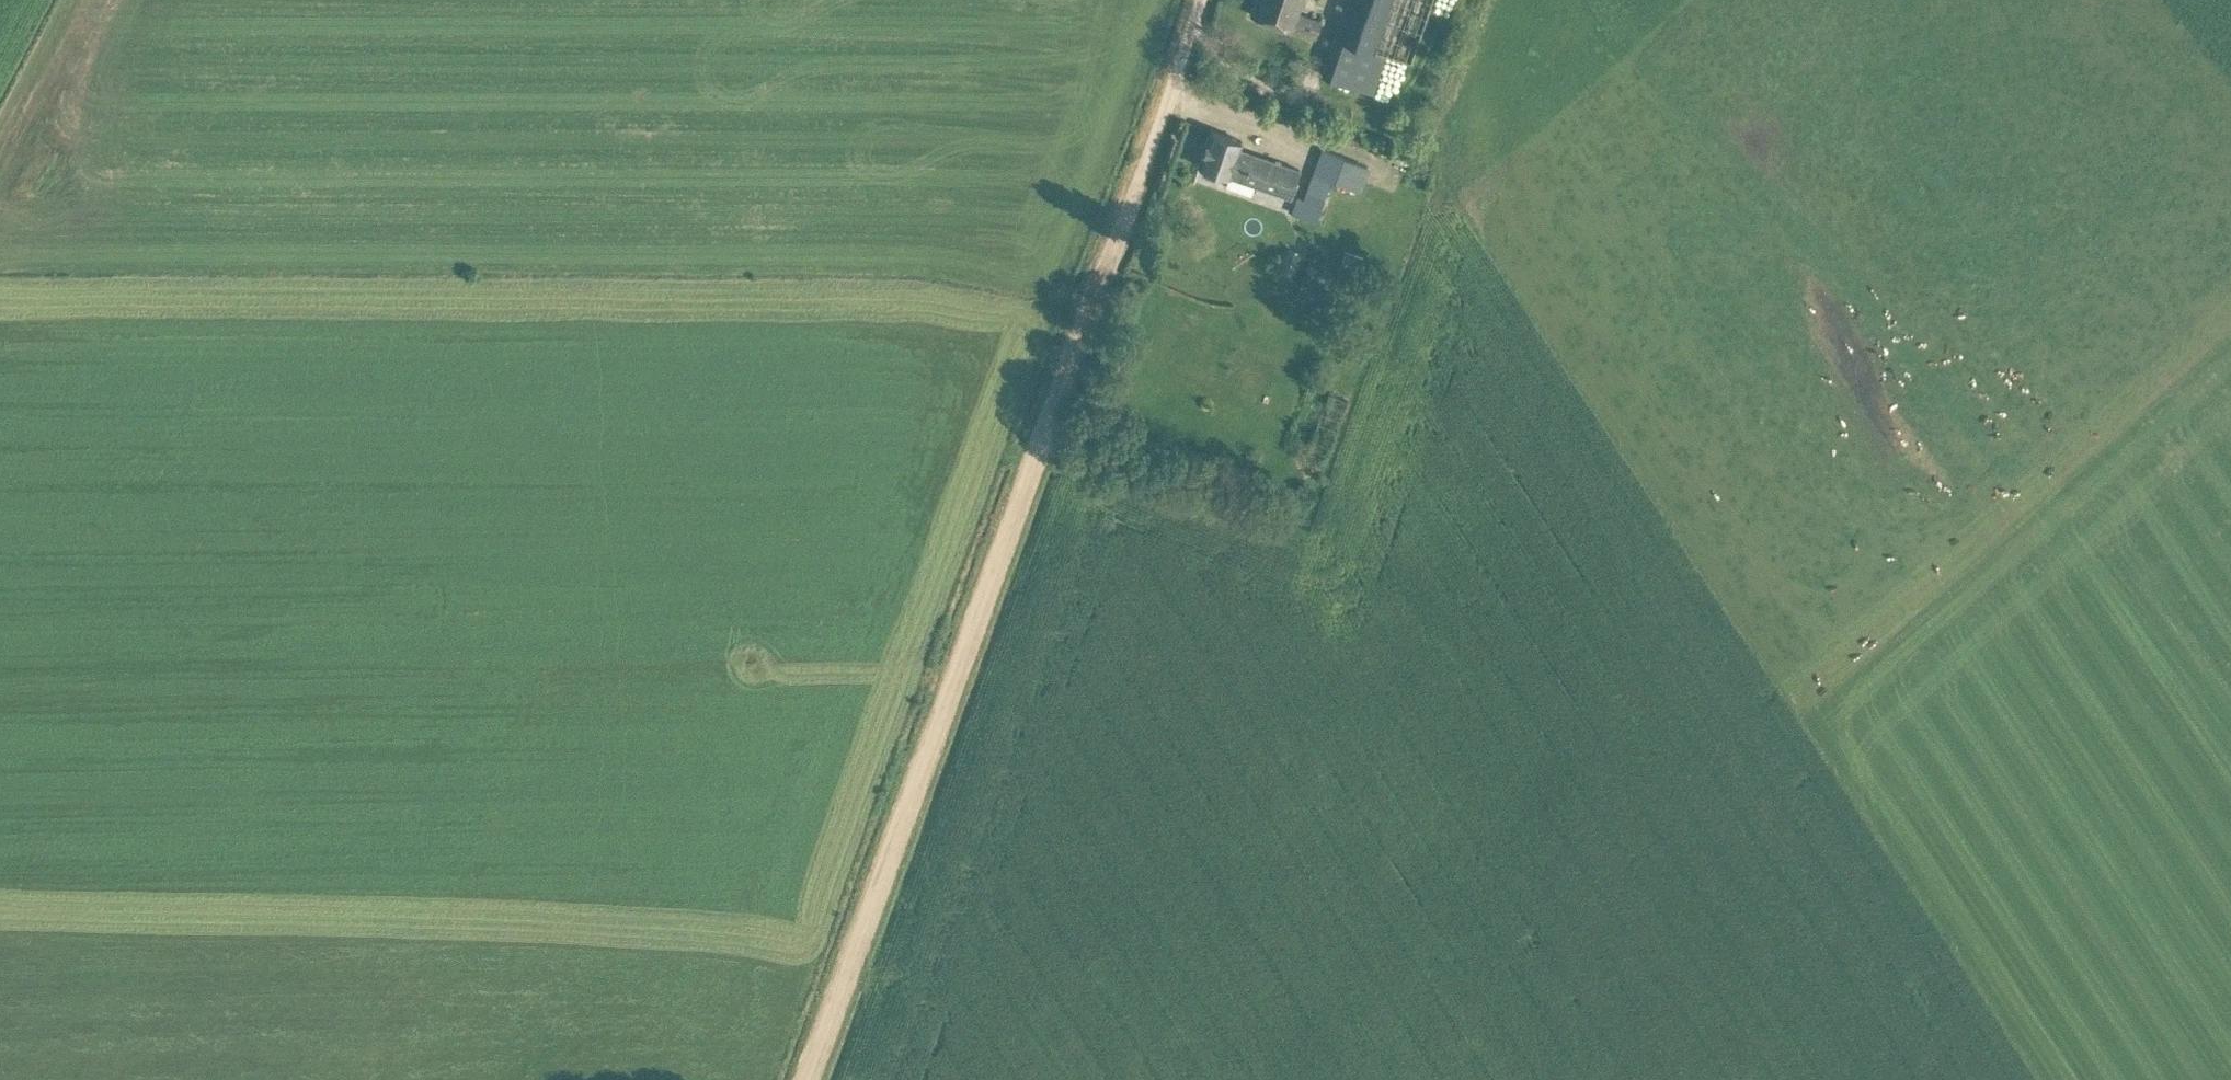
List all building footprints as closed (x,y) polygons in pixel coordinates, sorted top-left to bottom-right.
[(1316,36),(1321,20),(1297,12),(1301,0),(1255,0),(1250,13),(1316,36)] [(1342,80),(1371,90),(1384,53),(1411,62),(1433,0),(1347,0),(1322,73),(1342,80)] [(1251,194),(1254,183),(1291,196),(1300,169),(1239,148),(1242,140),(1210,129),(1198,164),(1229,175),(1226,185),(1251,194)] [(1323,149),(1305,201),(1300,199),(1295,214),(1317,221),(1331,180),(1334,181),(1342,156),(1323,149)] [(1363,256),(1345,251),(1342,264),(1359,269),(1363,256)]
